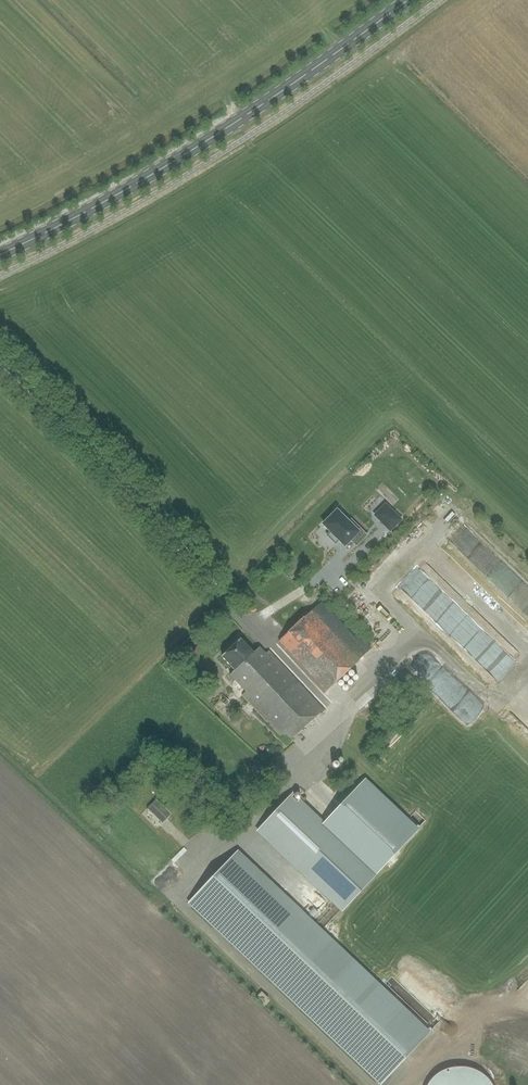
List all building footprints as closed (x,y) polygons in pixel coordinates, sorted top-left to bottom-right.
[(386,505),(375,516),(390,531),(401,520),(386,505)] [(337,511),(323,525),(331,532),(327,536),(336,545),(339,541),(345,546),(361,530),(351,520),(348,523),(337,511)] [(292,626),(307,611),(299,604),(284,618),(292,626)] [(327,691),(361,660),(315,610),(281,642),(327,691)] [(243,639),(223,658),(236,671),(231,676),(247,693),(243,696),(288,743),(325,708),(271,651),(268,654),(262,648),(257,654),(243,639)] [(256,832),(341,912),(342,913),(379,873),(418,832),(365,781),(326,823),(320,817),(300,799),(298,801),(293,796),(295,794),(293,793),(291,795),(256,832)] [(160,797),(149,807),(164,824),(175,814),(160,797)] [(431,1032),(238,850),(188,904),(380,1084),(381,1084),(431,1032)] [(468,1068),(460,1067),(452,1068),(445,1070),(438,1074),(432,1080),(428,1084),(492,1084),(488,1080),(483,1074),(476,1070),(468,1068)]
